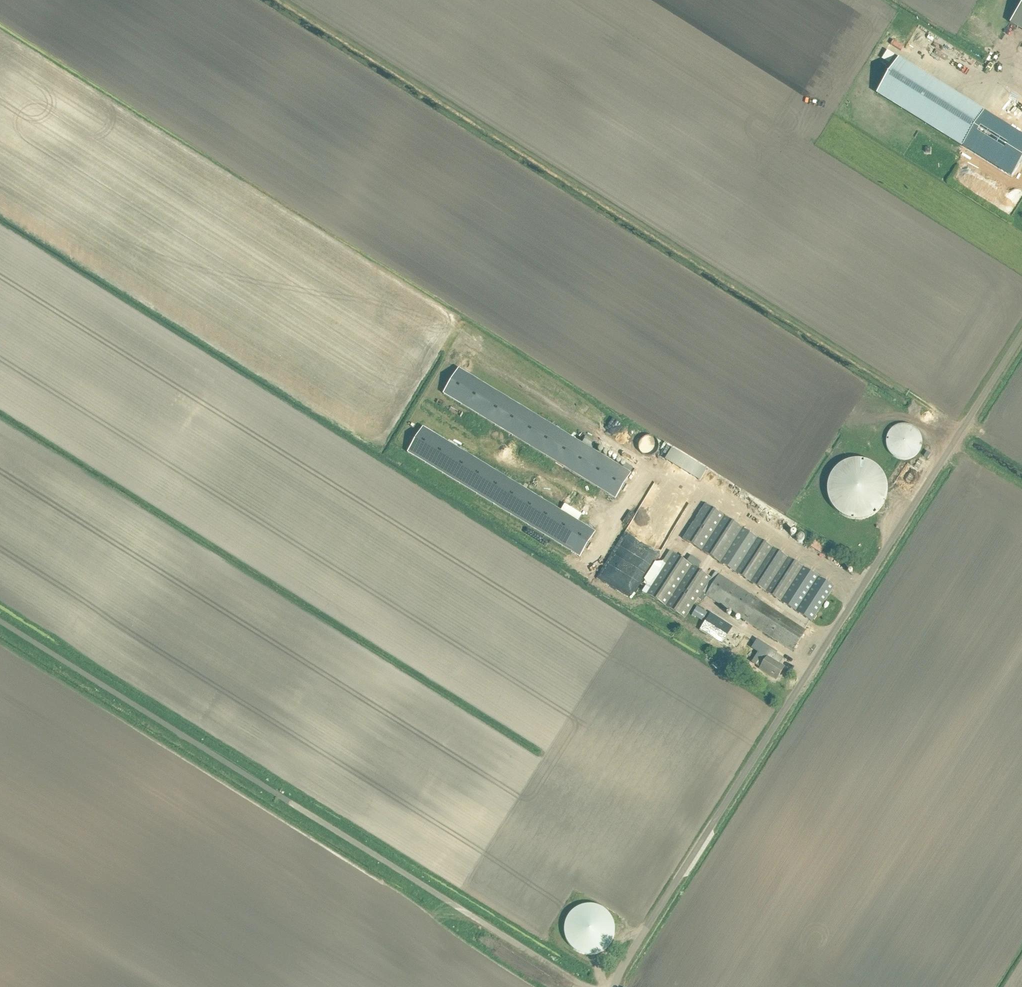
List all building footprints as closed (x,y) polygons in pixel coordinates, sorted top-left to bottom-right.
[(1010,25),(1021,32),(1021,5),(1010,25)] [(898,59),(877,94),(962,147),(983,113),(898,59)] [(968,146),(978,152),(984,142),(975,136),(968,146)] [(460,369),(444,395),(615,499),(631,473),(460,369)] [(903,461),(905,461),(908,460),(910,460),(912,459),(914,457),(916,456),(917,454),(919,453),(920,451),(921,448),(921,446),(922,444),(922,441),(921,439),(921,437),(920,434),(919,432),(917,431),(915,429),(914,427),(911,426),(909,425),(907,425),(904,425),(902,425),(900,425),(897,426),(895,427),(893,428),(891,430),(890,431),(888,433),(887,435),(886,438),(886,440),(886,442),(886,445),(886,447),(887,449),(888,451),(889,453),(891,455),(892,457),(894,458),(896,459),(899,460),(901,460),(903,461)] [(423,428),(408,453),(579,558),(595,532),(423,428)] [(627,440),(622,453),(635,457),(640,444),(627,440)] [(829,478),(828,481),(827,485),(827,488),(827,492),(827,495),(828,499),(829,502),(831,505),(833,508),(836,511),(838,513),(841,515),(844,517),(848,518),(851,519),(855,520),(858,520),(862,519),(865,518),(869,517),(872,516),(875,514),(878,511),(880,509),(882,506),(884,503),(885,499),(886,496),(887,492),(887,489),(887,485),(886,482),(885,478),(883,475),(881,472),(879,469),(877,467),(874,465),(871,463),(868,461),(864,460),(861,460),(857,459),(854,460),(850,460),(847,461),(843,463),(840,464),(837,466),(835,469),(833,472),(831,474),(829,478)] [(812,623),(834,588),(705,506),(683,541),(812,623)] [(599,545),(594,557),(590,556),(586,566),(596,569),(605,547),(599,545)] [(630,598),(654,556),(649,552),(624,594),(630,598)] [(619,565),(613,563),(604,588),(616,592),(629,556),(623,554),(619,565)] [(685,619),(711,579),(674,554),(647,594),(685,619)] [(698,570),(701,565),(690,558),(687,563),(698,570)] [(793,653),(807,632),(720,575),(706,597),(793,653)] [(707,615),(696,608),(691,616),(702,623),(707,615)] [(722,644),(732,628),(710,614),(700,630),(722,644)] [(779,665),(783,658),(775,654),(772,660),(768,657),(760,670),(776,680),(784,668),(779,665)] [(752,673),(748,678),(760,687),(764,682),(752,673)] [(592,908),(588,907),(583,908),(579,909),(575,911),(571,913),(568,916),(566,920),(564,924),(563,928),(562,933),(563,937),(564,941),(566,945),(568,949),(571,952),(575,955),(579,956),(583,957),(588,958),(592,958),(596,956),(600,955),(604,952),(607,949),(610,945),(611,941),(613,937),(613,933),(613,928),(611,924),(610,920),(607,916),(604,913),(600,911),(596,909),(592,908)]
